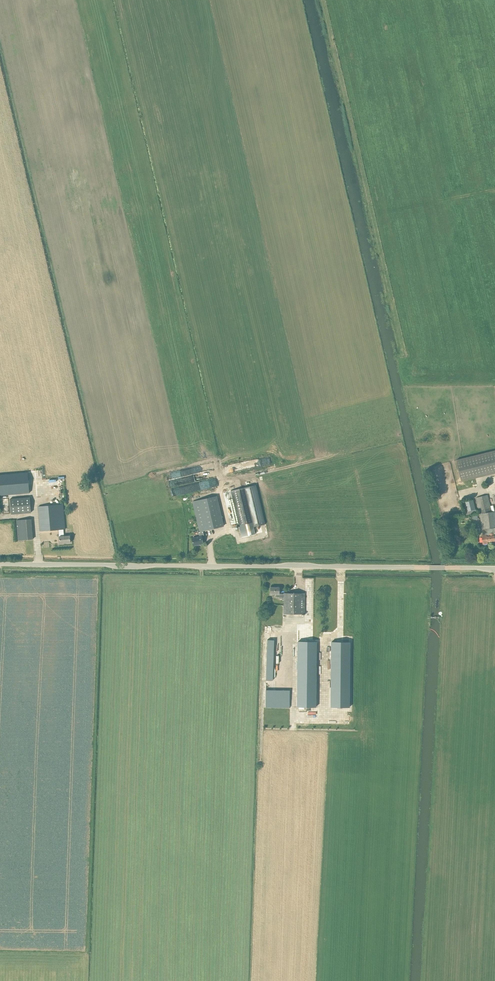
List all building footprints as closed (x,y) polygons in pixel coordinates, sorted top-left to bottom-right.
[(456,460),(462,482),(494,473),(494,450),(456,460)] [(189,468),(173,472),(175,478),(191,474),(189,468)] [(0,471),(0,493),(29,491),(27,469),(0,471)] [(169,481),(170,488),(204,481),(203,474),(169,481)] [(247,487),(224,493),(232,526),(233,528),(239,527),(242,537),(255,534),(253,527),(256,526),(265,524),(255,485),(247,487)] [(476,498),(480,510),(480,513),(482,529),(493,527),(494,527),(494,514),(494,511),(492,511),(491,507),(487,495),(476,498)] [(0,500),(0,508),(1,516),(13,515),(31,513),(30,497),(11,499),(0,500)] [(224,526),(222,521),(217,497),(192,502),(199,531),(198,532),(199,537),(192,539),(193,546),(203,543),(202,537),(204,537),(203,531),(224,526)] [(70,542),(70,537),(70,536),(64,536),(63,529),(65,529),(63,505),(38,507),(40,531),(59,530),(59,536),(60,543),(70,542)] [(33,539),(32,534),(31,519),(16,520),(18,540),(33,539)] [(482,535),(483,539),(483,544),(488,544),(488,542),(494,541),(494,536),(494,534),(494,533),(493,533),(489,533),(490,536),(487,536),(487,534),(483,535),(482,535)] [(304,614),(304,598),(304,593),(284,593),(284,594),(279,594),(279,587),(275,587),(275,586),(270,586),(270,594),(276,594),(276,597),(284,597),(284,614),(304,614)] [(317,641),(318,625),(298,625),(297,641),(317,641)] [(274,640),(267,640),(266,680),(273,680),(274,640)] [(297,641),(297,707),(316,707),(317,641),(297,641)] [(329,642),(328,706),(349,706),(349,642),(329,642)] [(292,707),(292,690),(268,690),(267,707),(292,707)]
